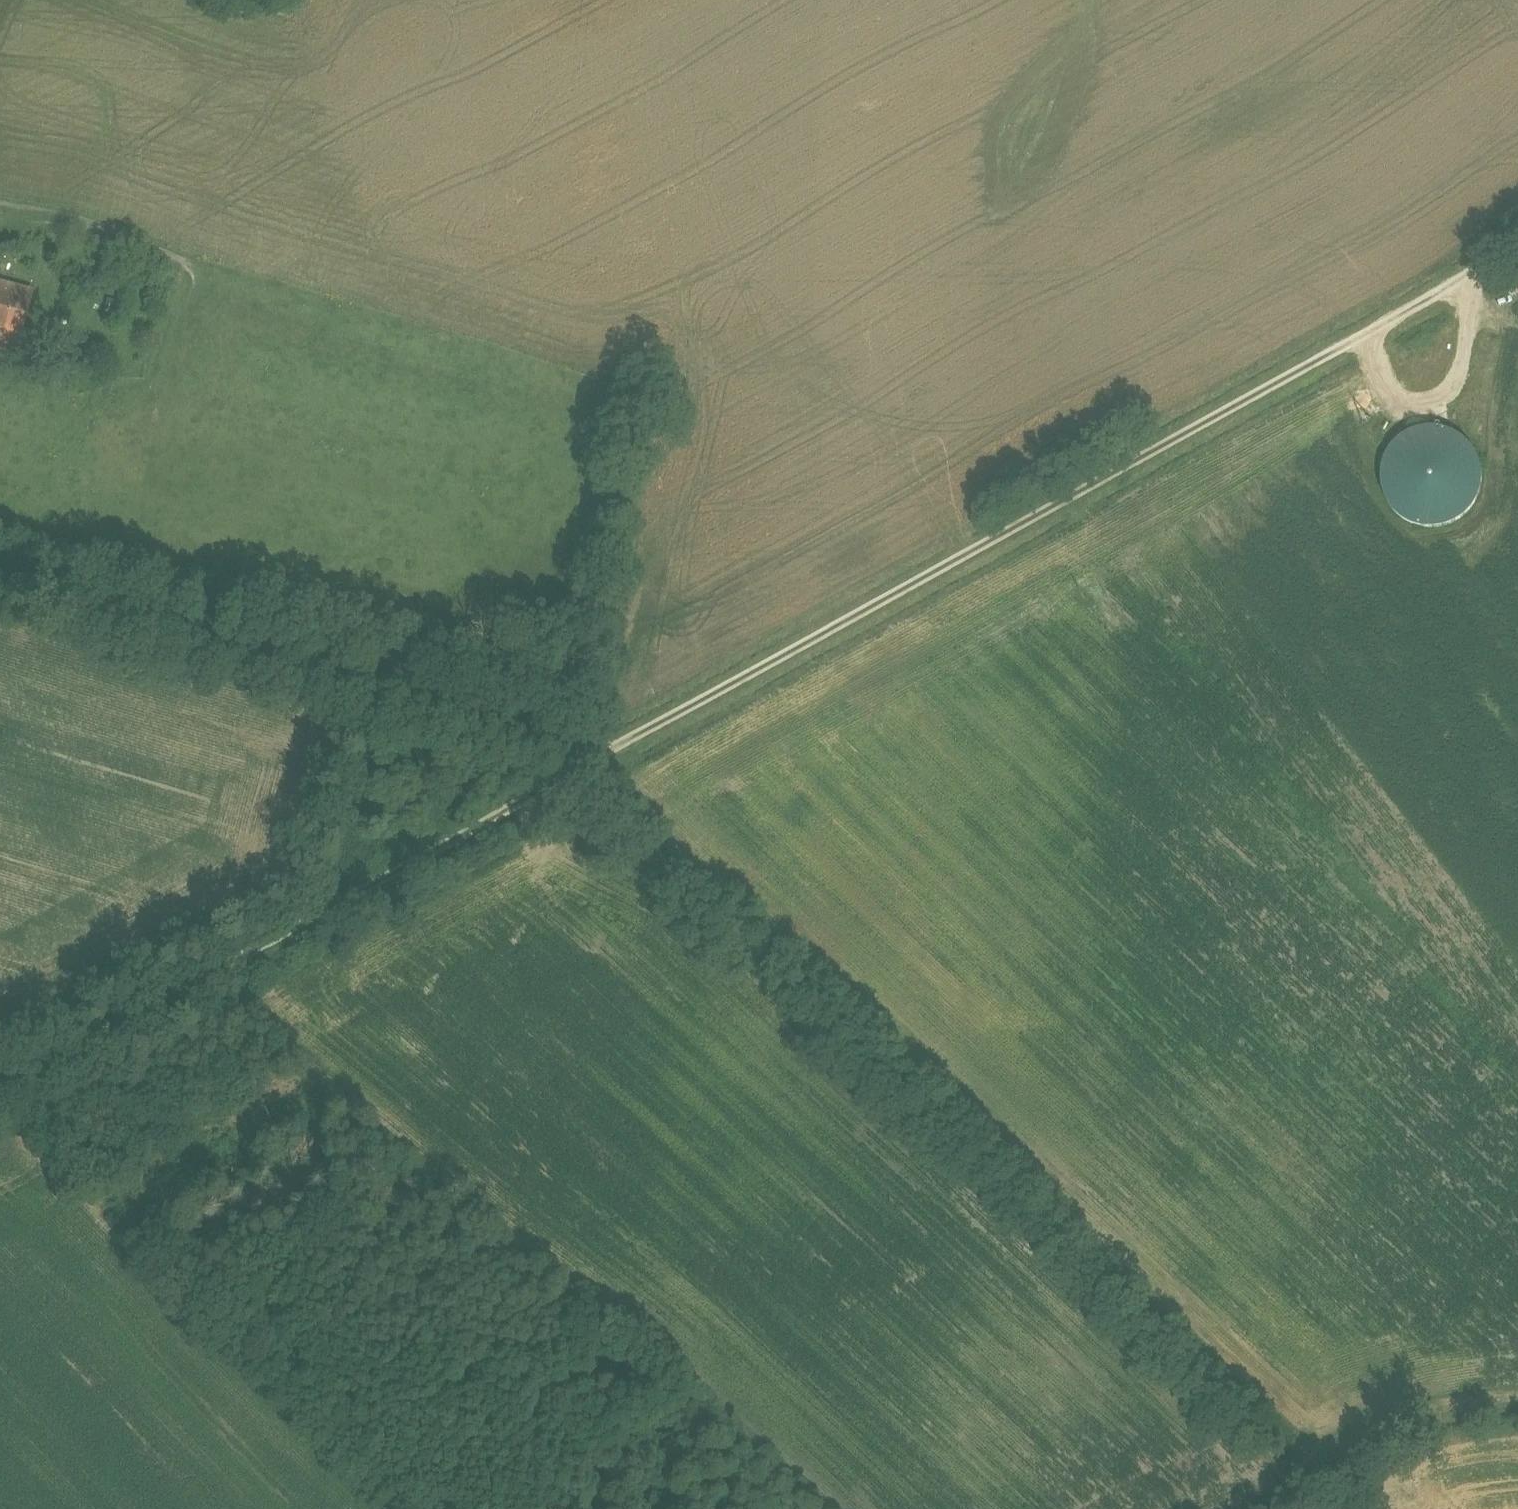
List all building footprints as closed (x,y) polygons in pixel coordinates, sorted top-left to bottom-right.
[(0,283),(0,342),(22,348),(36,292),(0,283)]
